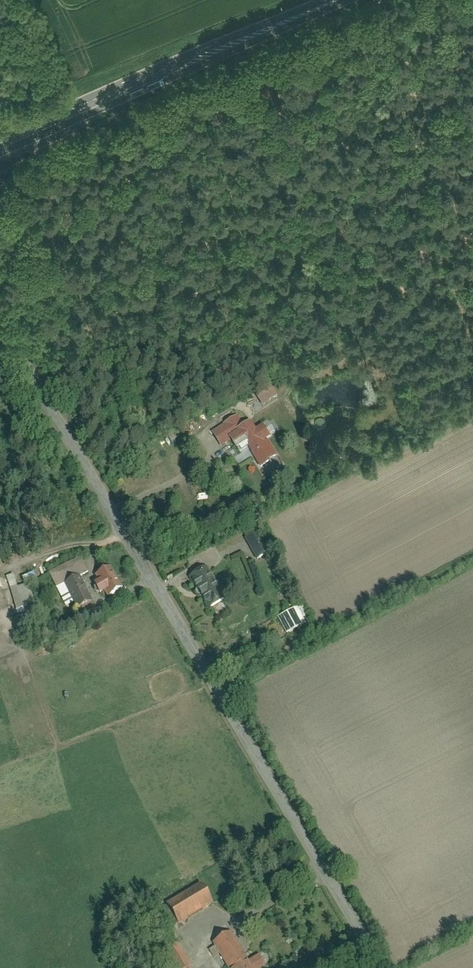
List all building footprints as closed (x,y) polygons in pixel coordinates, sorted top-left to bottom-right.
[(275,386),(258,394),(263,405),(279,397),(275,386)] [(239,411),(206,432),(217,448),(231,439),(239,452),(247,447),(261,468),(278,456),(267,439),(271,436),(263,425),(258,428),(251,417),(245,420),(239,411)] [(258,532),(247,537),(257,559),(268,554),(258,532)] [(112,566),(95,576),(99,583),(94,586),(100,597),(104,594),(106,599),(124,589),(112,566)] [(207,568),(191,579),(213,610),(229,599),(207,568)] [(24,576),(27,584),(39,579),(35,571),(24,576)] [(15,574),(6,577),(18,611),(19,611),(21,617),(34,613),(23,578),(18,580),(15,574)] [(81,577),(64,585),(78,614),(95,606),(81,577)] [(298,605),(278,617),(287,632),(307,619),(298,605)] [(203,882),(166,904),(178,924),(215,903),(203,882)] [(214,941),(228,967),(267,967),(268,967),(261,956),(248,963),(232,932),(214,941)] [(161,952),(170,967),(191,967),(177,943),(161,952)]
